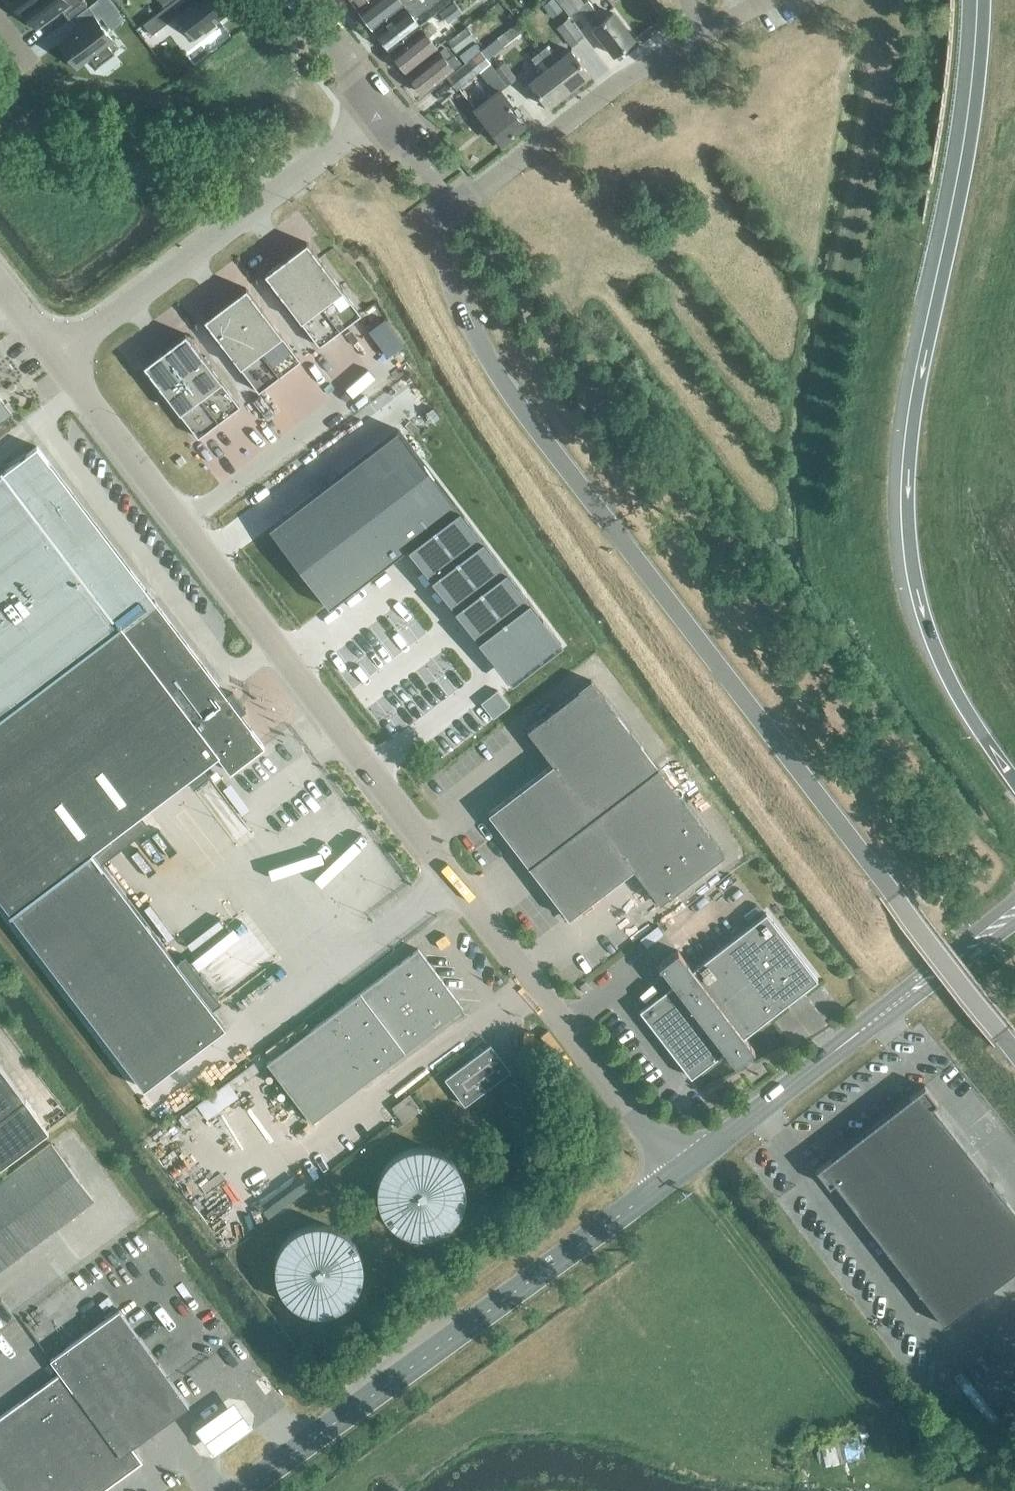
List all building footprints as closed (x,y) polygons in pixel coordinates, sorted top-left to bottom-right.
[(19,11),(21,9),(33,0),(10,0),(19,11)] [(21,9),(35,27),(60,8),(68,17),(86,2),(84,0),(33,0),(21,9)] [(98,17),(101,15),(111,28),(124,18),(110,0),(94,0),(88,5),(98,17)] [(143,23),(150,33),(175,14),(193,37),(226,13),(216,0),(173,0),(143,23)] [(358,10),(372,28),(402,4),(403,3),(412,0),(371,0),(358,10)] [(402,4),(406,8),(375,32),(389,49),(420,25),(413,17),(435,0),(412,0),(403,3),(402,4)] [(633,38),(612,12),(603,19),(588,0),(586,0),(583,2),(582,0),(558,0),(570,14),(579,7),(584,14),(593,27),(613,54),(633,38)] [(454,1),(440,12),(447,21),(461,10),(454,1)] [(94,15),(58,43),(76,66),(91,55),(98,64),(113,52),(106,43),(112,39),(94,15)] [(557,27),(571,44),(582,35),(568,18),(557,27)] [(522,31),(516,23),(497,37),(503,45),(522,31)] [(455,50),(474,36),(466,26),(447,41),(455,50)] [(436,46),(429,37),(423,29),(392,53),(406,71),(436,46)] [(447,44),(443,47),(439,50),(439,51),(409,75),(422,92),(453,68),(461,62),(447,44)] [(546,45),(538,51),(568,89),(589,73),(571,49),(557,60),(546,45)] [(456,88),(489,61),(481,50),(447,77),(456,88)] [(568,89),(538,51),(531,57),(539,68),(537,69),(540,73),(529,82),(547,106),(568,89)] [(507,84),(516,77),(504,61),(495,68),(507,84)] [(509,104),(510,103),(499,88),(474,107),(485,121),(501,142),(522,125),(508,107),(510,105),(509,104)] [(306,241),(264,273),(318,344),(361,313),(306,241)] [(246,287),(204,319),(257,391),(299,359),(246,287)] [(143,365),(198,436),(239,405),(185,333),(143,365)] [(10,414),(0,401),(0,421),(10,414)] [(396,428),(268,527),(328,605),(406,546),(481,643),(486,639),(507,666),(552,631),(396,428)] [(34,446),(1,471),(0,469),(0,899),(141,1086),(222,1024),(90,850),(216,753),(229,771),(262,745),(152,600),(152,592),(146,591),(34,446)] [(525,729),(551,763),(486,812),(527,865),(656,768),(590,679),(525,729)] [(497,689),(481,702),(492,717),(508,704),(497,689)] [(656,768),(527,865),(566,918),(631,869),(657,903),(721,855),(656,768)] [(637,1010),(689,1077),(723,1051),(733,1064),(752,1050),(742,1037),(816,980),(764,913),(690,969),(675,950),(656,964),(671,984),(637,1010)] [(658,925),(640,938),(646,946),(664,932),(658,925)] [(460,1007),(416,948),(265,1063),(310,1122),(460,1007)] [(465,1105),(510,1071),(491,1046),(446,1080),(465,1105)] [(46,1129),(0,1067),(0,1164),(46,1129)] [(833,1182),(895,1258),(894,1260),(944,1324),(1014,1269),(1014,1213),(992,1184),(991,1184),(932,1105),(937,1102),(924,1085),(815,1169),(829,1186),(833,1182)] [(90,1199),(47,1142),(0,1177),(0,1266),(90,1199)] [(405,1234),(417,1237),(428,1236),(440,1233),(450,1227),(458,1218),(463,1207),(465,1196),(465,1184),(461,1173),(454,1163),(445,1156),(434,1151),(422,1149),(409,1151),(397,1156),(387,1165),(381,1176),(378,1188),(378,1199),(381,1210),(387,1220),(395,1228),(405,1234)] [(331,1226),(319,1224),(306,1226),(294,1231),(284,1240),(278,1252),(275,1263),(275,1275),(278,1286),(284,1296),(292,1304),(302,1309),(314,1312),(326,1312),(337,1308),(347,1302),(355,1293),(360,1283),(363,1271),(362,1259),(358,1248),(351,1238),(342,1231),(331,1226)] [(108,1296),(98,1303),(103,1309),(113,1303),(108,1296)] [(117,1309),(49,1358),(58,1372),(0,1414),(0,1490),(97,1490),(139,1460),(129,1447),(186,1405),(117,1309)]
